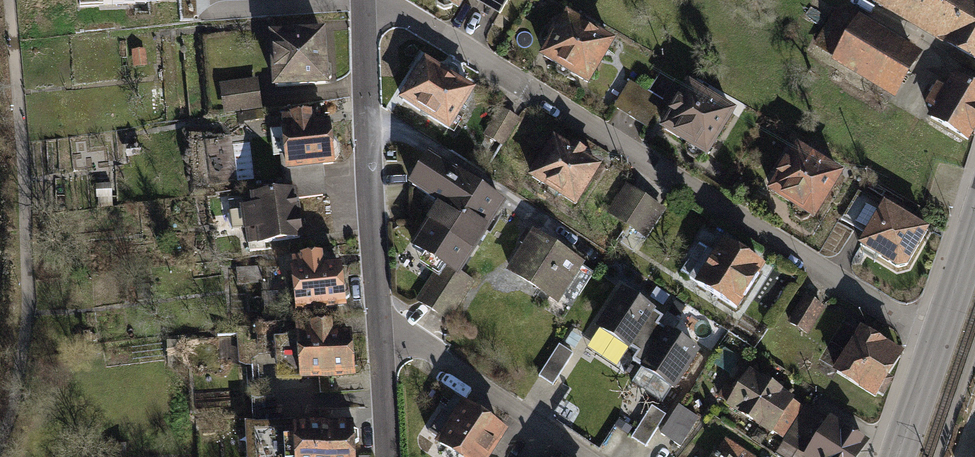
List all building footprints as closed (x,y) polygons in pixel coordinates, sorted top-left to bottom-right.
[(85,9),(185,2),(185,0),(84,0),(85,9)] [(456,14),(464,0),(433,0),(456,14)] [(504,0),(466,0),(494,16),(504,0)] [(895,16),(918,29),(938,41),(959,54),(958,56),(974,65),(974,0),(867,0),(895,16)] [(833,58),(856,21),(836,9),(813,46),(833,58)] [(582,89),(608,45),(559,16),(533,60),(582,89)] [(894,102),(922,55),(858,17),(856,21),(833,58),(830,63),(894,102)] [(269,94),(325,90),(322,33),(265,36),(269,94)] [(471,93),(421,62),(395,104),(446,135),(471,93)] [(952,75),(947,84),(944,89),(936,85),(924,106),(932,111),(926,119),(968,144),(974,132),(974,89),(952,75)] [(256,110),(251,78),(215,84),(219,115),(232,113),(234,124),(261,120),(259,110),(256,110)] [(660,105),(626,84),(609,109),(644,131),(660,105)] [(703,164),(733,116),(686,87),(655,134),(703,164)] [(501,148),(518,119),(498,107),(481,137),(501,148)] [(273,119),(278,174),(326,169),(321,123),(306,124),(305,115),(273,119)] [(571,210),(596,169),(549,139),(523,181),(571,210)] [(812,226),(841,177),(793,149),(764,197),(812,226)] [(456,277),(502,205),(425,156),(405,188),(433,206),(406,249),(434,267),(410,303),(444,325),(469,286),(456,277)] [(644,239),(664,210),(623,183),(604,212),(644,239)] [(292,192),(247,198),(248,208),(235,210),(240,249),(299,241),(292,192)] [(909,270),(932,232),(884,206),(882,210),(857,195),(839,225),(865,239),(859,250),(899,273),(909,270)] [(553,305),(579,264),(527,230),(500,271),(553,305)] [(734,314),(762,270),(719,243),(692,287),(734,314)] [(292,316),(339,310),(333,257),(285,263),(292,316)] [(638,306),(617,293),(594,329),(636,355),(630,364),(674,391),(696,355),(676,342),(654,329),(660,320),(638,306)] [(805,335),(822,307),(802,295),(785,323),(805,335)] [(296,387),(350,382),(346,338),(329,339),(328,329),(291,332),(296,387)] [(872,403),(900,358),(856,331),(828,376),(872,403)] [(553,386),(574,355),(560,346),(539,377),(553,386)] [(769,438),(794,401),(747,370),(723,407),(769,438)] [(507,434),(460,404),(432,448),(447,456),(492,456),(507,434)] [(699,420),(680,407),(662,435),(681,447),(699,420)] [(647,448),(667,416),(654,408),(634,439),(647,448)] [(803,409),(780,446),(798,456),(862,456),(869,446),(828,421),(827,424),(803,409)] [(358,421),(297,422),(298,456),(359,456),(358,421)] [(713,456),(748,456),(749,455),(724,439),(713,456)]
